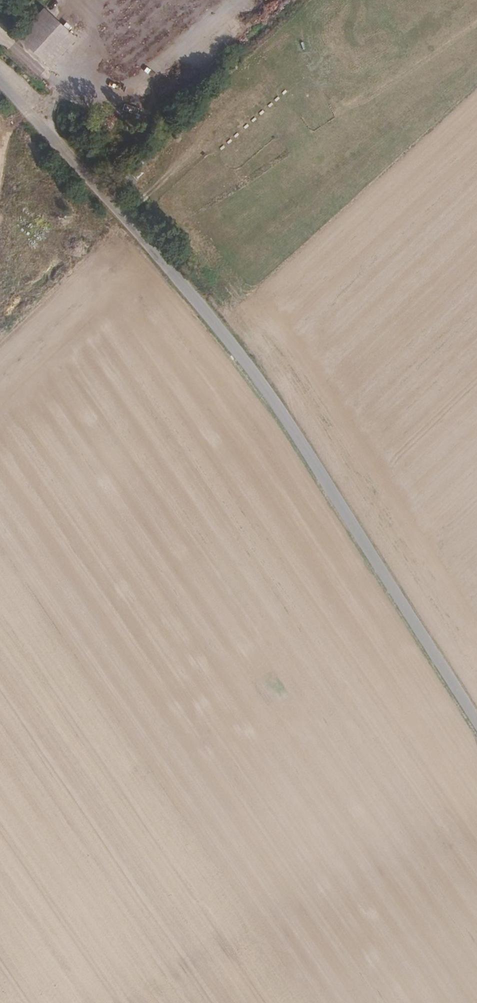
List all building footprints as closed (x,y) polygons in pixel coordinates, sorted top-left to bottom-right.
[(50,64),(74,37),(43,9),(19,36),(50,64)]
